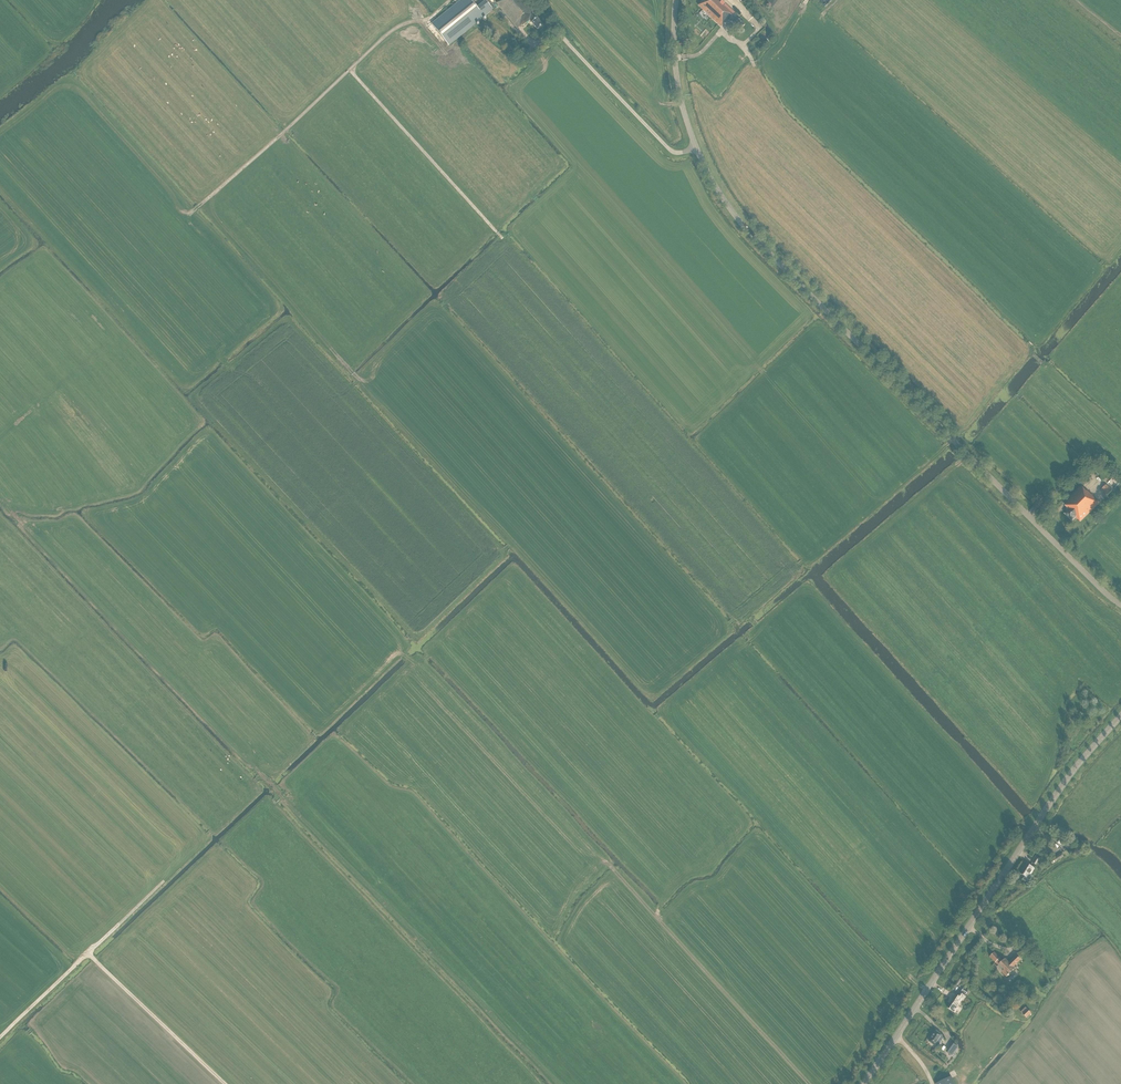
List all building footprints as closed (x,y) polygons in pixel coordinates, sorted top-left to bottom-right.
[(449,45),(493,9),(486,0),(477,8),(471,0),(461,0),(431,24),(449,45)] [(496,3),(517,29),(522,25),(522,26),(529,20),(537,30),(543,25),(532,11),(533,10),(524,0),(500,0),(496,3)] [(698,6),(721,27),(724,24),(725,24),(728,21),(739,30),(745,25),(736,17),(737,16),(725,4),(723,6),(719,3),(721,0),(703,0),(698,6)] [(522,53),(525,57),(531,53),(527,48),(522,53)] [(1107,495),(1120,481),(1115,475),(1101,489),(1107,495)] [(1079,487),(1070,496),(1071,498),(1068,501),(1069,502),(1065,505),(1067,508),(1066,508),(1066,510),(1067,511),(1064,514),(1072,521),(1076,517),(1080,521),(1099,503),(1087,491),(1086,491),(1082,487),(1081,488),(1079,487)] [(1053,864),(1063,857),(1061,854),(1051,861),(1053,864)] [(1037,866),(1041,859),(1036,856),(1032,863),(1037,866)] [(1035,869),(1027,864),(1021,874),(1024,876),(1023,880),(1029,883),(1033,875),(1031,875),(1035,869)] [(994,952),(990,957),(998,965),(997,967),(1006,977),(1015,968),(1013,967),(1021,960),(1016,955),(1009,962),(1005,959),(1003,961),(994,952)] [(966,997),(960,993),(958,996),(956,994),(947,1008),(954,1012),(957,1008),(957,1007),(962,999),(964,1000),(966,997)] [(1026,1018),(1031,1013),(1026,1007),(1021,1012),(1026,1018)] [(937,1047),(944,1037),(942,1036),(942,1035),(936,1031),(929,1041),(935,1046),(935,1045),(937,1047)] [(952,1056),(958,1047),(952,1042),(945,1051),(952,1056)]
